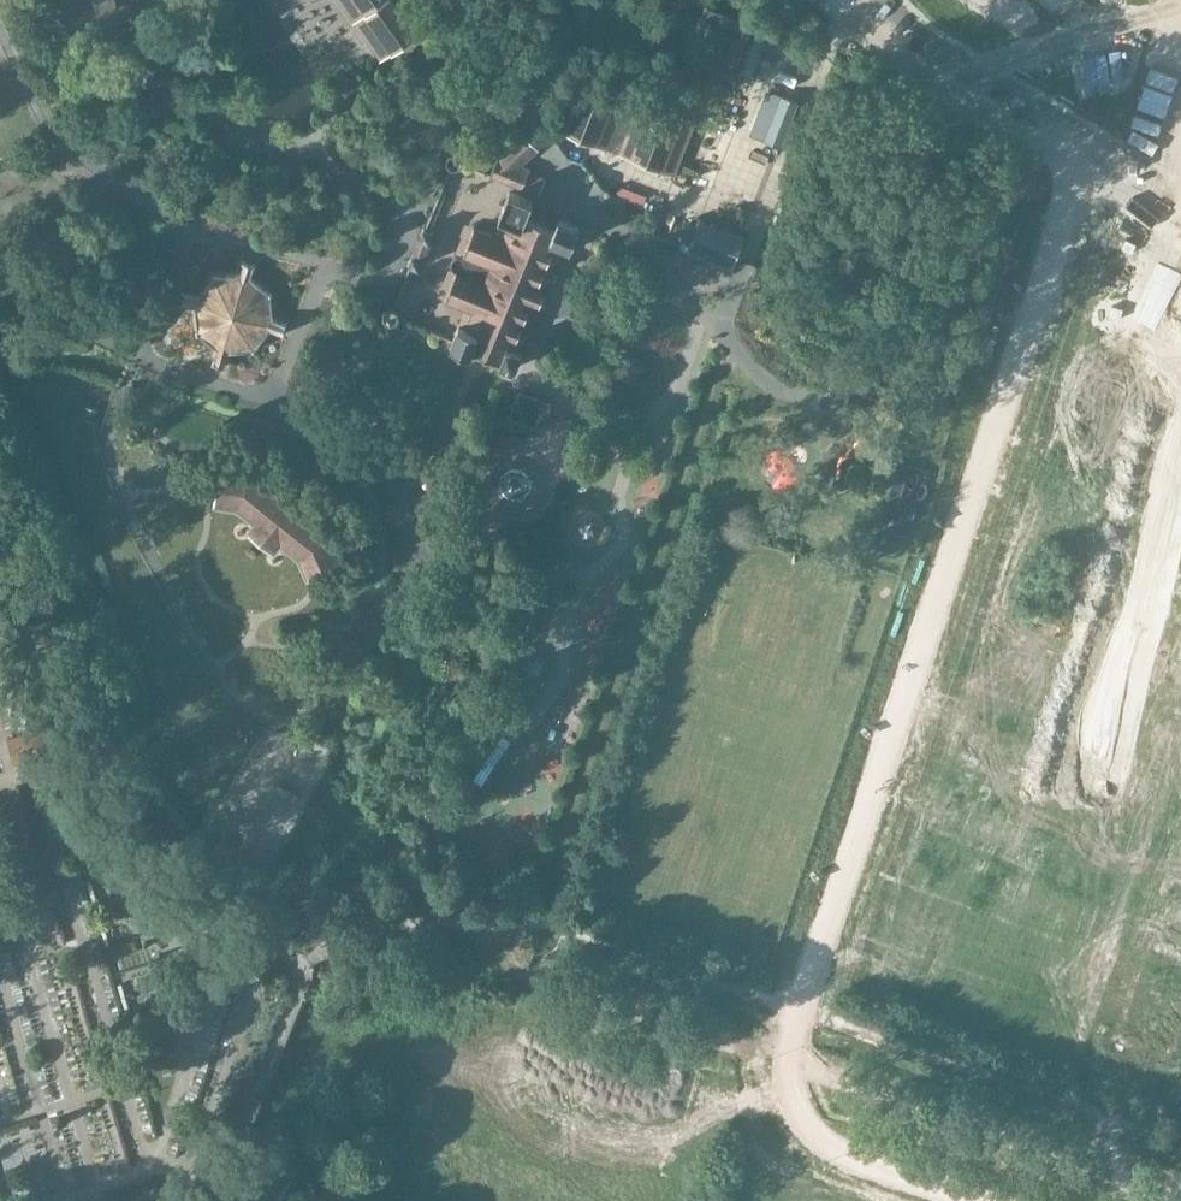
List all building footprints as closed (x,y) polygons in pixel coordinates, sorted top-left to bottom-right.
[(98,3),(101,14),(100,15),(104,31),(135,22),(131,6),(119,9),(117,0),(107,0),(98,3)] [(367,12),(353,22),(372,49),(380,60),(412,37),(428,59),(446,47),(413,0),(358,0),(367,12)] [(574,73),(553,128),(608,149),(609,146),(629,94),(574,73)] [(629,94),(609,146),(619,151),(619,153),(673,174),(695,119),(629,94)] [(1180,164),(1180,150),(1164,144),(1147,193),(1168,200),(1172,189),(1178,172),(1180,164)] [(530,171),(499,158),(491,176),(522,189),(530,171)] [(475,308),(467,326),(460,323),(451,345),(471,354),(472,349),(501,361),(500,363),(515,369),(522,351),(520,350),(563,244),(571,247),(579,227),(559,219),(555,229),(526,218),(533,202),(510,192),(499,218),(510,222),(503,240),(474,228),(463,256),(459,256),(455,258),(454,262),(455,266),(458,269),(446,297),(475,308)] [(185,292),(182,302),(196,306),(198,331),(196,332),(198,334),(199,333),(218,349),(214,362),(224,365),(228,351),(253,349),(254,351),(256,350),(255,348),(271,329),(284,333),(287,324),(273,319),(271,295),(273,294),(272,292),(270,292),(251,277),(255,263),(245,260),(241,274),(217,276),(216,274),(213,276),(214,277),(199,296),(185,292)] [(1171,312),(1180,316),(1180,291),(1171,312)] [(1101,402),(1159,426),(1166,408),(1109,384),(1108,385),(1110,386),(1104,401),(1102,401),(1101,402)] [(535,427),(546,400),(519,389),(508,417),(535,427)] [(97,409),(87,406),(83,417),(94,420),(97,409)] [(1129,497),(1141,478),(1079,440),(1078,441),(1080,442),(1069,460),(1083,469),(1082,471),(1089,475),(1090,474),(1094,476),(1093,478),(1095,479),(1096,477),(1129,497)] [(220,469),(216,491),(242,496),(309,549),(319,574),(340,565),(327,535),(251,475),(220,469)] [(821,661),(828,645),(813,639),(806,655),(821,661)] [(752,726),(773,727),(774,713),(753,712),(752,726)] [(293,803),(299,790),(279,780),(273,794),(293,803)] [(1011,851),(1022,824),(984,809),(973,836),(1011,851)] [(1175,882),(1180,866),(1147,854),(1142,870),(1175,882)] [(1180,1000),(1180,970),(1146,933),(1144,934),(1146,936),(1130,950),(1141,962),(1140,964),(1146,970),(1148,969),(1151,972),(1149,974),(1150,975),(1152,973),(1179,1002),(1180,1000)] [(252,1193),(234,1200),(256,1200),(252,1193)]
